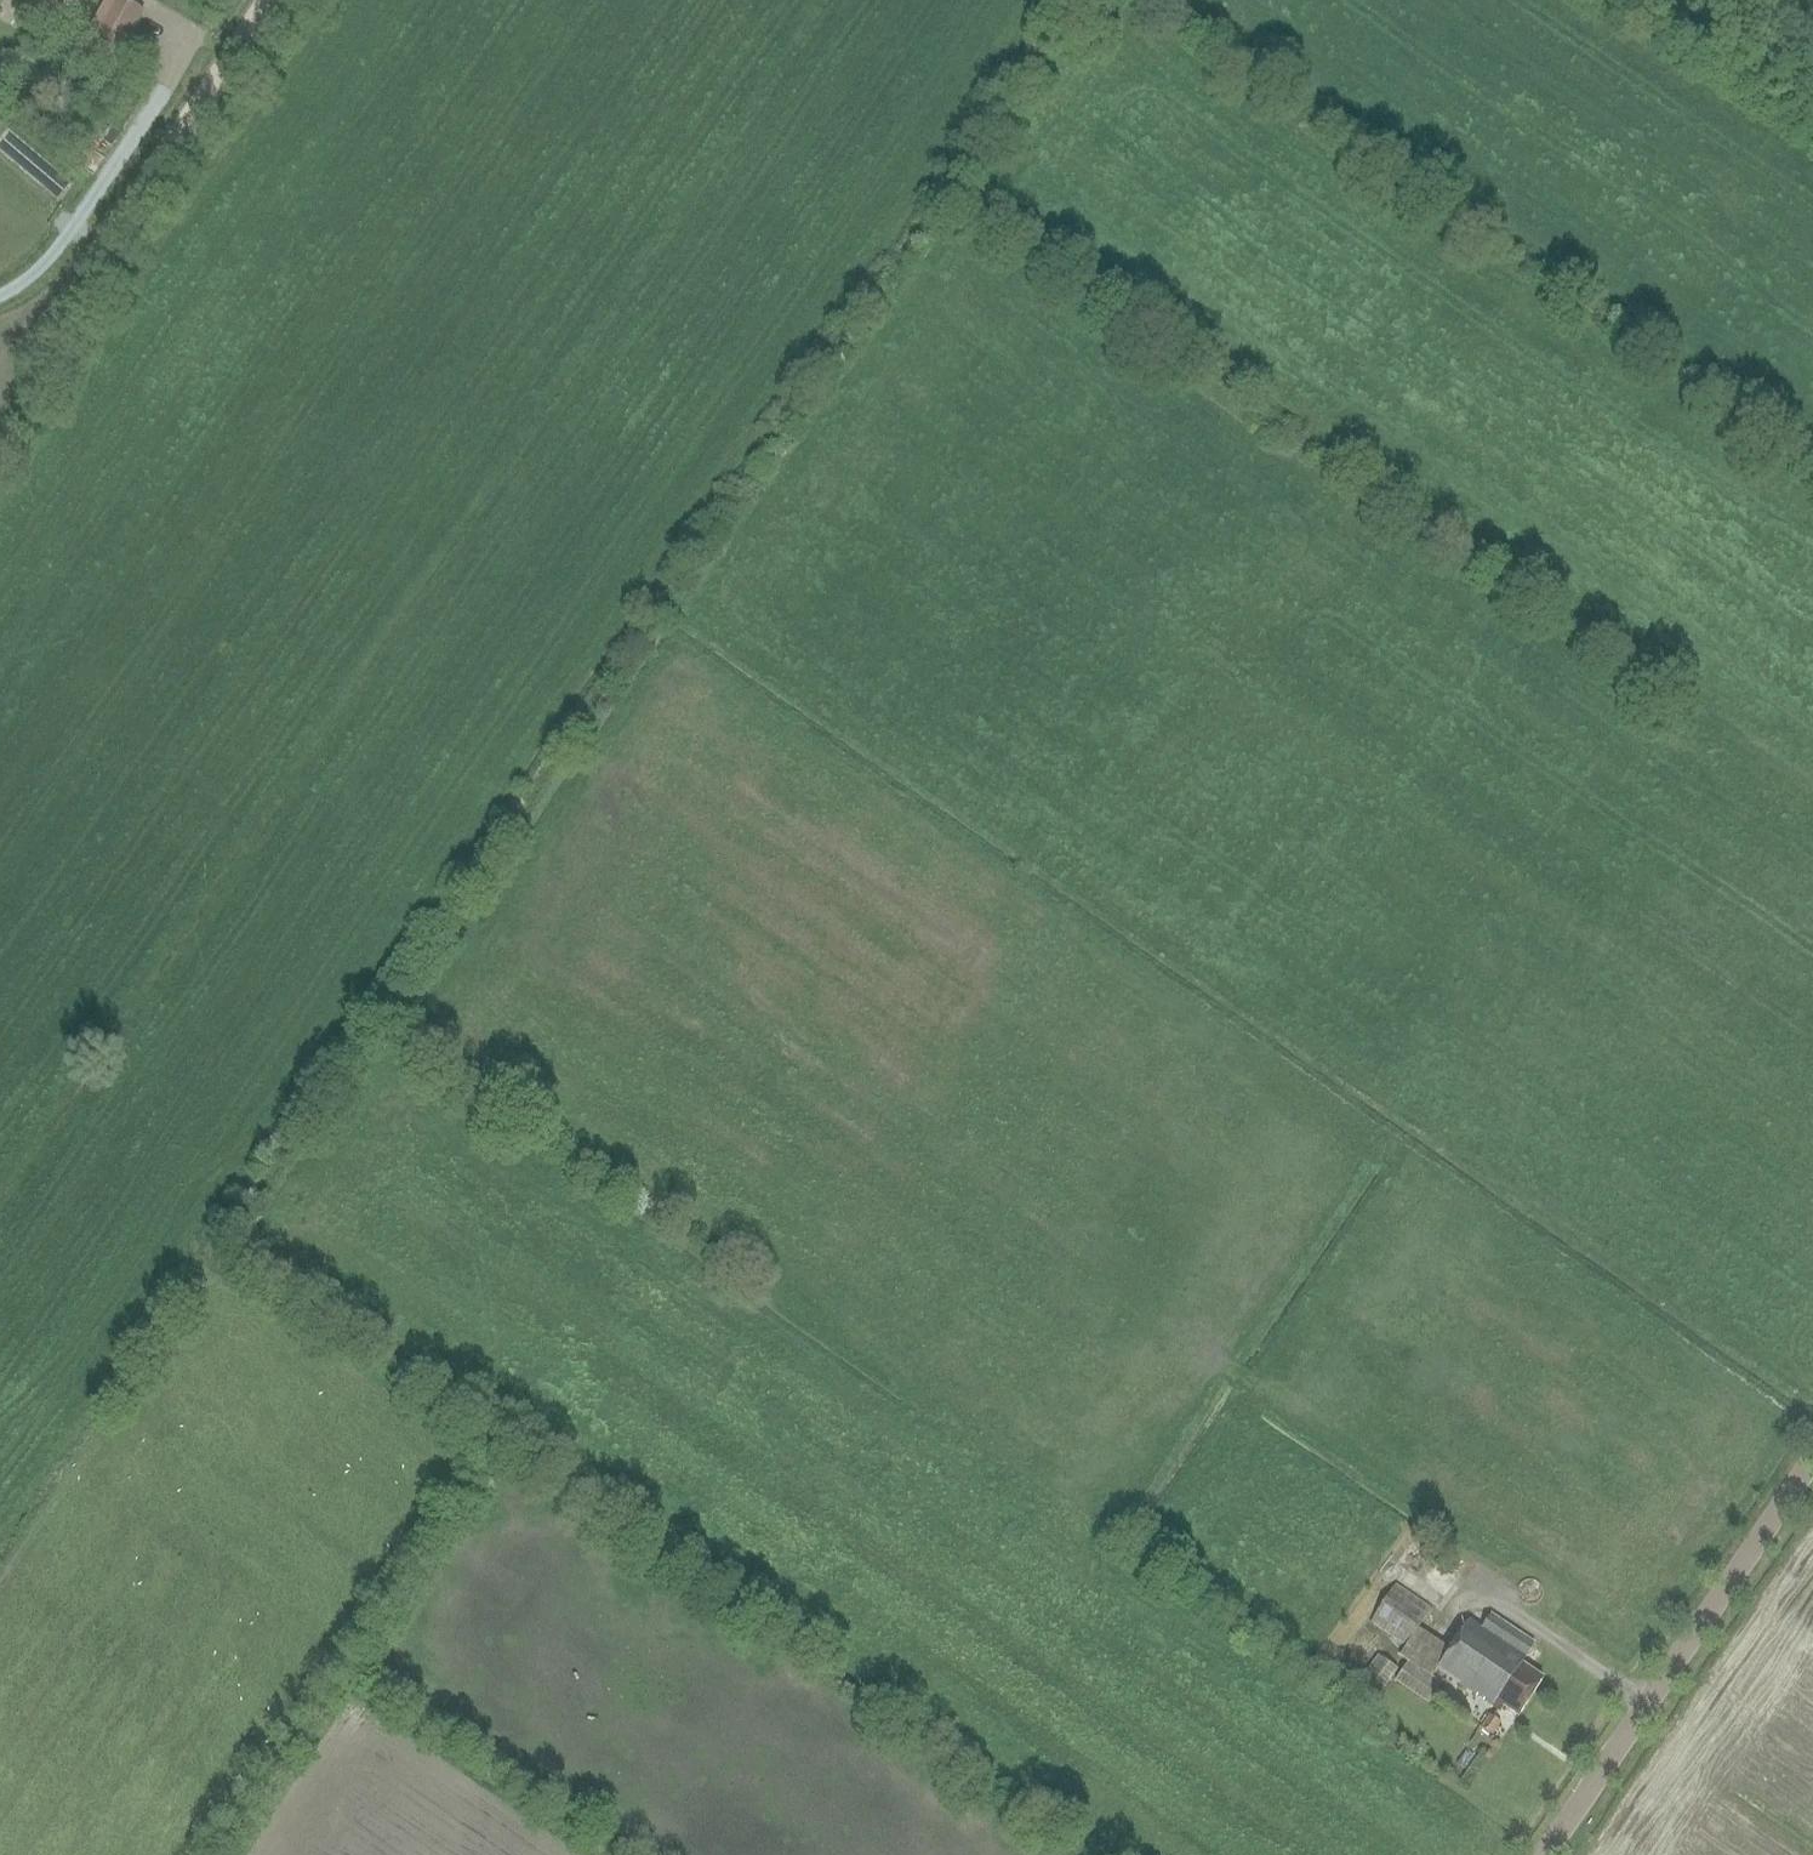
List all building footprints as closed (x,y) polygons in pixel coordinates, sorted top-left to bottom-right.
[(145,12),(124,0),(105,0),(83,38),(118,58),(120,54),(145,12)] [(1470,1622),(1451,1650),(1418,1629),(1433,1609),(1396,1584),(1370,1623),(1405,1646),(1399,1657),(1408,1662),(1395,1682),(1429,1705),(1442,1684),(1432,1678),(1438,1669),(1500,1712),(1504,1706),(1518,1716),(1544,1679),(1522,1664),(1534,1646),(1490,1616),(1481,1629),(1470,1622)] [(1370,1709),(1398,1670),(1378,1656),(1349,1694),(1370,1709)] [(1491,1715),(1480,1729),(1491,1738),(1502,1724),(1491,1715)]
